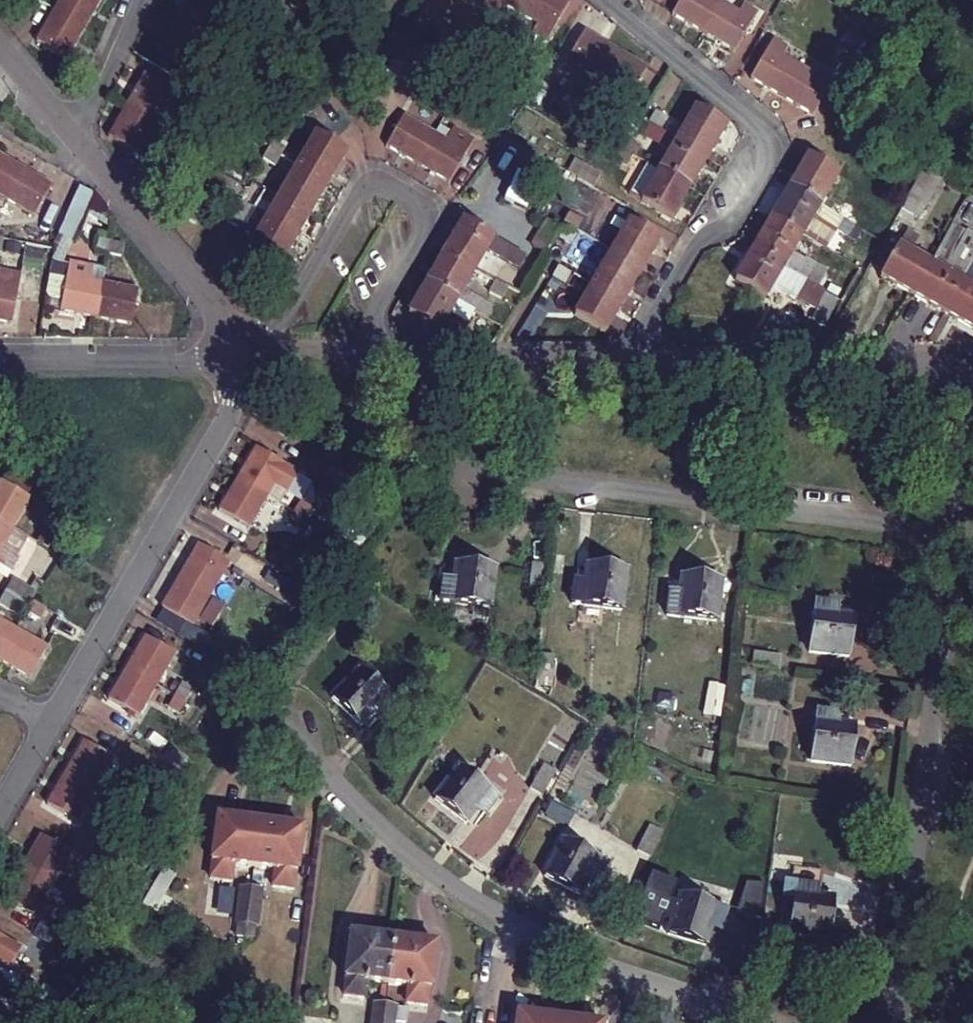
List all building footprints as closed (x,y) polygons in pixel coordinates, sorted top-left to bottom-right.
[(56,10),(87,29),(105,0),(63,0),(56,10)] [(213,0),(191,0),(178,22),(208,39),(215,28),(228,35),(240,15),(213,0)] [(531,0),(488,0),(484,6),(498,15),(504,6),(521,16),(531,0)] [(563,0),(531,0),(521,16),(537,26),(532,35),(545,43),(569,4),(563,0)] [(704,38),(723,9),(710,0),(686,0),(674,18),(704,38)] [(723,9),(704,38),(734,58),(760,19),(746,10),(740,20),(723,9)] [(87,29),(56,10),(45,29),(27,18),(19,31),(32,39),(28,47),(45,58),(50,49),(69,60),(87,29)] [(208,39),(178,22),(160,54),(189,71),(208,39)] [(583,74),(598,84),(617,54),(587,36),(575,55),(567,51),(558,66),(565,70),(563,74),(577,83),(583,74)] [(753,82),(782,102),(802,71),(785,59),(791,50),(779,42),(753,82)] [(252,47),(245,59),(256,65),(263,54),(252,47)] [(617,54),(598,84),(614,94),(609,102),(625,112),(648,73),(617,54)] [(256,65),(245,59),(238,71),(249,78),(256,65)] [(394,62),(387,73),(397,79),(404,68),(394,62)] [(802,71),(782,102),(812,122),(833,92),(820,83),(802,71)] [(145,77),(127,108),(158,125),(167,109),(183,118),(192,103),(145,77)] [(158,125),(127,108),(109,140),(123,147),(119,154),(137,166),(142,158),(155,166),(163,155),(146,145),(158,125)] [(678,140),(711,160),(729,129),(697,109),(685,128),(678,140)] [(351,146),(349,154),(360,158),(370,128),(320,110),(312,132),(351,146)] [(649,123),(660,129),(667,118),(656,112),(649,123)] [(417,167),(434,137),(416,126),(403,118),(385,148),(417,167)] [(495,121),(488,133),(499,139),(505,127),(495,121)] [(435,137),(417,167),(448,185),(474,142),(454,130),(446,143),(435,137)] [(711,160),(663,132),(657,142),(672,151),(659,172),(692,191),(711,160)] [(317,136),(299,168),(329,186),(348,155),(317,136)] [(270,151),(281,158),(287,147),(276,141),(270,151)] [(629,168),(634,158),(620,150),(616,148),(611,158),(629,168)] [(264,162),(275,168),(281,158),(270,151),(264,162)] [(5,199),(22,170),(0,157),(0,196),(5,199)] [(810,158),(791,189),(822,207),(828,196),(840,176),(810,158)] [(579,165),(571,177),(592,189),(600,177),(579,165)] [(674,221),(692,191),(659,172),(647,165),(630,195),(674,221)] [(329,186),(299,168),(281,199),(311,216),(329,186)] [(22,170),(5,199),(36,218),(54,188),(22,170)] [(527,211),(542,183),(520,172),(506,200),(527,211)] [(592,189),(571,177),(565,188),(586,200),(592,189)] [(600,177),(592,189),(596,191),(603,180),(600,177)] [(589,202),(596,191),(592,189),(586,200),(589,202)] [(839,229),(844,221),(822,207),(791,189),(773,220),(804,239),(817,215),(839,229)] [(901,211),(909,195),(907,195),(898,209),(901,211)] [(920,202),(909,195),(901,211),(911,216),(920,202)] [(263,230),(292,248),(311,216),(281,199),(263,230)] [(234,213),(246,220),(252,209),(240,202),(234,213)] [(227,223),(239,230),(246,220),(234,213),(227,223)] [(622,234),(611,254),(644,272),(662,241),(616,215),(609,226),(622,234)] [(558,260),(572,236),(545,220),(531,244),(558,260)] [(791,260),(804,239),(773,220),(754,250),(808,282),(816,269),(806,263),(804,267),(791,260)] [(446,253),(477,271),(489,250),(501,257),(507,248),(464,222),(446,253)] [(273,280),(292,248),(263,230),(243,263),(273,280)] [(881,280),(911,297),(928,265),(909,254),(918,236),(908,231),(881,280)] [(101,239),(98,253),(109,255),(112,242),(101,239)] [(5,256),(8,243),(0,240),(0,255),(5,256)] [(112,242),(109,255),(121,257),(124,244),(112,242)] [(808,282),(754,250),(735,283),(767,302),(774,289),(816,312),(827,293),(808,282)] [(428,285),(476,313),(483,301),(465,290),(477,271),(446,253),(428,285)] [(577,261),(571,273),(592,285),(625,304),(644,272),(611,254),(599,274),(577,261)] [(959,283),(942,314),(972,332),(972,290),(972,289),(972,286),(972,259),(959,283)] [(61,312),(96,319),(104,284),(91,282),(94,267),(71,263),(61,312)] [(942,314),(959,283),(928,265),(911,297),(942,314)] [(13,327),(23,278),(1,273),(0,276),(0,324),(13,327)] [(543,314),(558,288),(546,280),(530,307),(543,314)] [(139,292),(104,284),(96,319),(132,327),(139,292)] [(475,314),(476,313),(428,285),(427,286),(410,316),(440,333),(451,314),(469,325),(475,314)] [(625,304),(592,285),(574,317),(606,336),(625,304)] [(840,301),(827,293),(813,324),(827,329),(840,301)] [(278,432),(300,445),(307,434),(286,421),(278,432)] [(238,480),(269,499),(288,468),(257,449),(238,480)] [(251,532),(269,499),(238,480),(220,512),(251,532)] [(15,531),(33,500),(2,483),(0,486),(0,522),(15,531)] [(15,531),(0,522),(0,564),(12,572),(19,561),(2,551),(15,531)] [(41,541),(49,548),(55,540),(45,533),(39,541),(41,541)] [(48,551),(49,548),(41,541),(39,541),(37,544),(48,551)] [(182,577),(212,596),(230,566),(200,547),(182,577)] [(7,579),(12,572),(0,564),(0,574),(7,579)] [(456,567),(454,585),(444,585),(442,604),(490,609),(494,571),(456,567)] [(529,595),(545,596),(548,568),(531,567),(529,595)] [(585,570),(583,590),(574,589),(572,610),(622,615),(626,574),(585,570)] [(194,628),(212,596),(182,577),(163,609),(174,616),(194,628)] [(5,591),(29,606),(37,593),(13,578),(5,591)] [(682,580),(680,598),(671,598),(668,619),(717,623),(721,583),(682,580)] [(5,591),(0,600),(0,605),(22,618),(29,606),(5,591)] [(40,622),(46,611),(35,605),(29,615),(40,622)] [(834,617),(835,606),(817,605),(811,656),(849,660),(853,620),(834,617)] [(18,631),(0,620),(0,662),(18,631)] [(18,631),(0,662),(0,663),(30,680),(48,649),(18,631)] [(128,670),(158,688),(178,655),(147,638),(128,670)] [(782,673),(783,659),(757,656),(755,670),(782,673)] [(140,718),(158,688),(128,670),(110,700),(140,718)] [(382,722),(396,708),(360,671),(332,700),(360,727),(374,714),(382,722)] [(835,727),(836,718),(816,715),(811,766),(850,769),(854,728),(835,727)] [(66,775),(96,793),(115,761),(85,743),(66,775)] [(487,815),(499,798),(458,768),(434,800),(467,826),(479,810),(487,815)] [(77,823),(96,793),(66,775),(49,805),(77,823)] [(118,812),(108,805),(99,815),(109,823),(118,812)] [(254,868),(259,825),(216,819),(208,878),(230,882),(232,865),(254,868)] [(259,825),(254,868),(274,871),(271,886),(294,890),(302,831),(279,827),(275,824),(264,822),(261,825),(259,825)] [(649,859),(662,835),(648,827),(635,851),(649,859)] [(23,870),(53,888),(72,855),(42,837),(23,870)] [(596,883),(606,865),(563,842),(543,878),(580,897),(589,880),(596,883)] [(23,870),(5,900),(48,925),(60,905),(47,898),(53,888),(23,870)] [(659,929),(676,882),(650,872),(633,919),(659,929)] [(759,920),(769,886),(746,880),(736,913),(759,920)] [(815,898),(816,888),(785,884),(783,902),(793,903),(789,934),(829,939),(834,900),(815,898)] [(244,937),(251,890),(240,888),(235,922),(239,923),(237,936),(244,937)] [(262,892),(251,890),(244,937),(251,938),(253,924),(257,925),(262,892)] [(89,893),(82,905),(93,911),(100,899),(89,893)] [(723,928),(728,910),(680,896),(668,935),(706,946),(713,925),(723,928)] [(103,917),(93,911),(86,923),(97,929),(103,917)] [(367,982),(390,985),(395,939),(351,935),(344,997),(365,1000),(367,982)] [(10,943),(0,937),(0,959),(10,943)] [(395,939),(390,985),(408,987),(407,1003),(429,1006),(435,944),(414,942),(410,938),(399,937),(397,940),(395,939)] [(28,996),(17,990),(10,1002),(21,1008),(28,996)] [(387,1007),(377,1006),(375,1022),(386,1022),(387,1007)] [(387,1007),(386,1022),(397,1022),(399,1008),(387,1007)]
